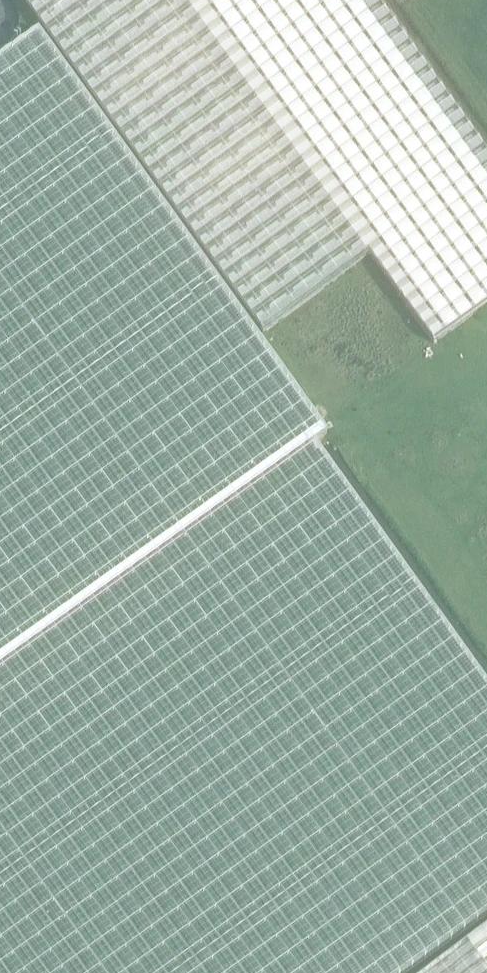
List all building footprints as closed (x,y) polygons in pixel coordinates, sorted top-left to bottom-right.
[(44,27),(266,331),(295,309),(370,255),(432,340),(435,344),(486,306),(486,155),(442,93),(441,92),(441,91),(440,90),(419,59),(376,0),(24,0),(44,27)] [(486,913),(486,687),(319,452),(313,444),(326,435),(37,32),(0,58),(0,972),(402,972),(486,913)] [(431,972),(486,972),(486,931),(431,972)]
